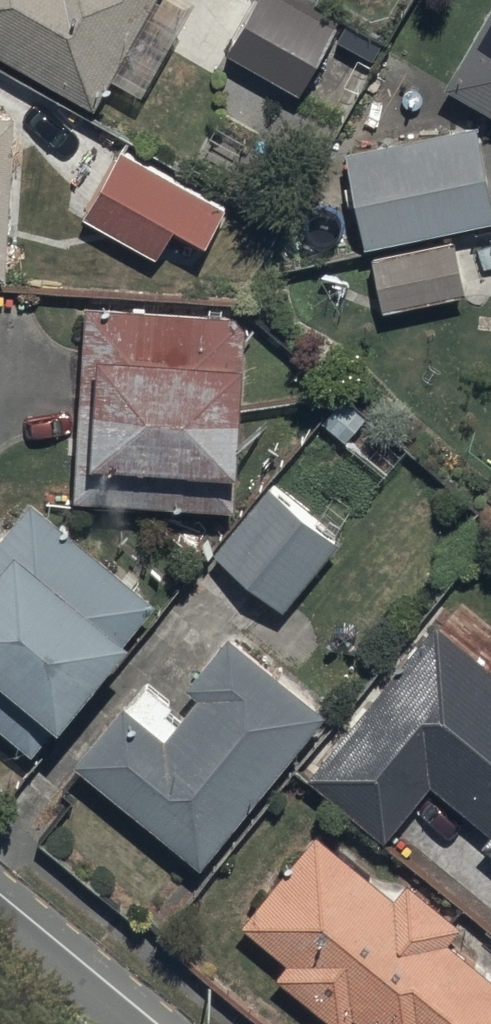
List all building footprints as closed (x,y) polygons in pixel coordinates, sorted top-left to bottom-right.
[(36,78),(31,87),(56,101),(62,91),(94,110),(157,0),(0,0),(0,57),(36,78)] [(226,55),(296,96),(336,29),(287,0),(258,0),(226,55)] [(442,87),(490,116),(490,2),(442,87)] [(5,280),(14,116),(0,115),(0,280),(5,280)] [(365,248),(490,224),(490,200),(477,127),(347,151),(365,248)] [(226,214),(120,153),(83,218),(157,260),(174,230),(206,249),(226,214)] [(373,259),(383,313),(463,298),(453,244),(373,259)] [(247,318),(85,308),(74,501),(235,510),(247,318)] [(338,547),(267,488),(211,554),(281,613),(338,547)] [(30,501),(0,538),(0,727),(32,753),(54,725),(59,729),(127,646),(124,643),(156,603),(30,501)] [(435,625),(306,777),(382,842),(428,788),(488,838),(481,846),(490,854),(490,672),(435,625)] [(138,683),(72,765),(202,869),(323,718),(226,640),(188,687),(197,695),(175,722),(164,713),(169,707),(138,683)] [(239,927),(287,968),(278,979),(331,1023),(351,1023),(354,1020),(359,1023),(490,1023),(490,982),(446,943),(456,931),(404,886),(389,902),(316,839),(239,927)]
